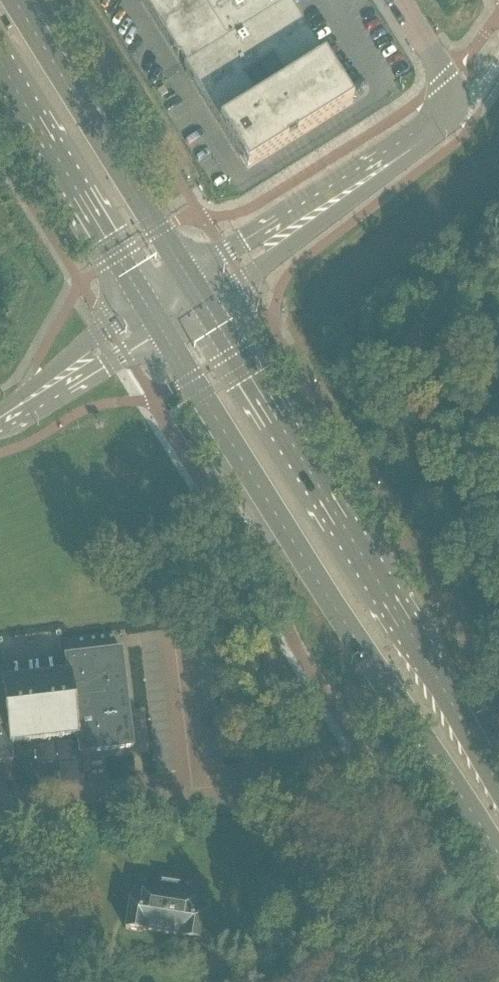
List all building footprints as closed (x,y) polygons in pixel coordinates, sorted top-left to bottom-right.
[(287,0),(141,0),(184,68),(289,3),(287,0)] [(184,68),(239,157),(247,170),(352,104),(289,3),(184,68)] [(12,761),(10,744),(77,736),(79,754),(133,747),(121,650),(66,656),(68,673),(2,682),(3,690),(0,690),(0,763),(12,761)] [(248,742),(239,743),(240,753),(250,752),(248,742)] [(161,887),(178,889),(180,877),(163,874),(161,887)] [(182,938),(200,941),(204,914),(193,912),(195,900),(142,892),(140,904),(129,902),(125,929),(143,932),(143,930),(182,936),(182,938)]
